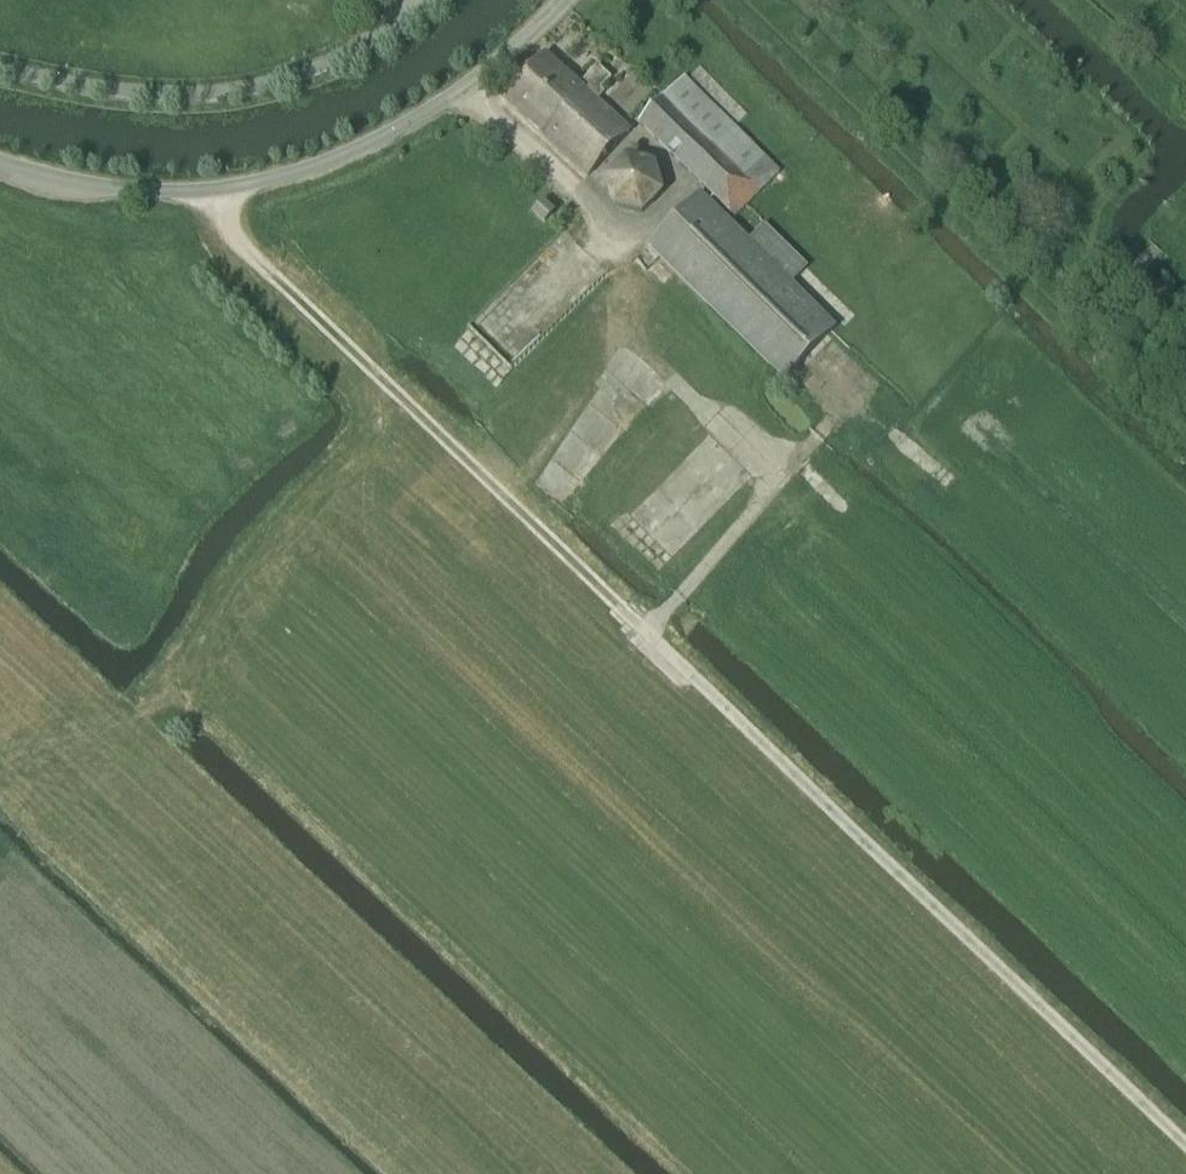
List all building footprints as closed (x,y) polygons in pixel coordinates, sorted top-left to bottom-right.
[(544,52),(503,97),(589,174),(628,131),(595,99),(603,91),(599,88),(609,77),(596,65),(578,84),(544,52)] [(638,122),(644,128),(734,217),(778,172),(683,76),(638,122)] [(642,215),(663,194),(655,162),(624,155),(602,177),(612,209),(642,215)] [(700,195),(649,248),(783,380),(835,327),(791,284),(807,268),(765,226),(749,243),(700,195)] [(544,222),(552,212),(541,203),(533,212),(544,222)]
